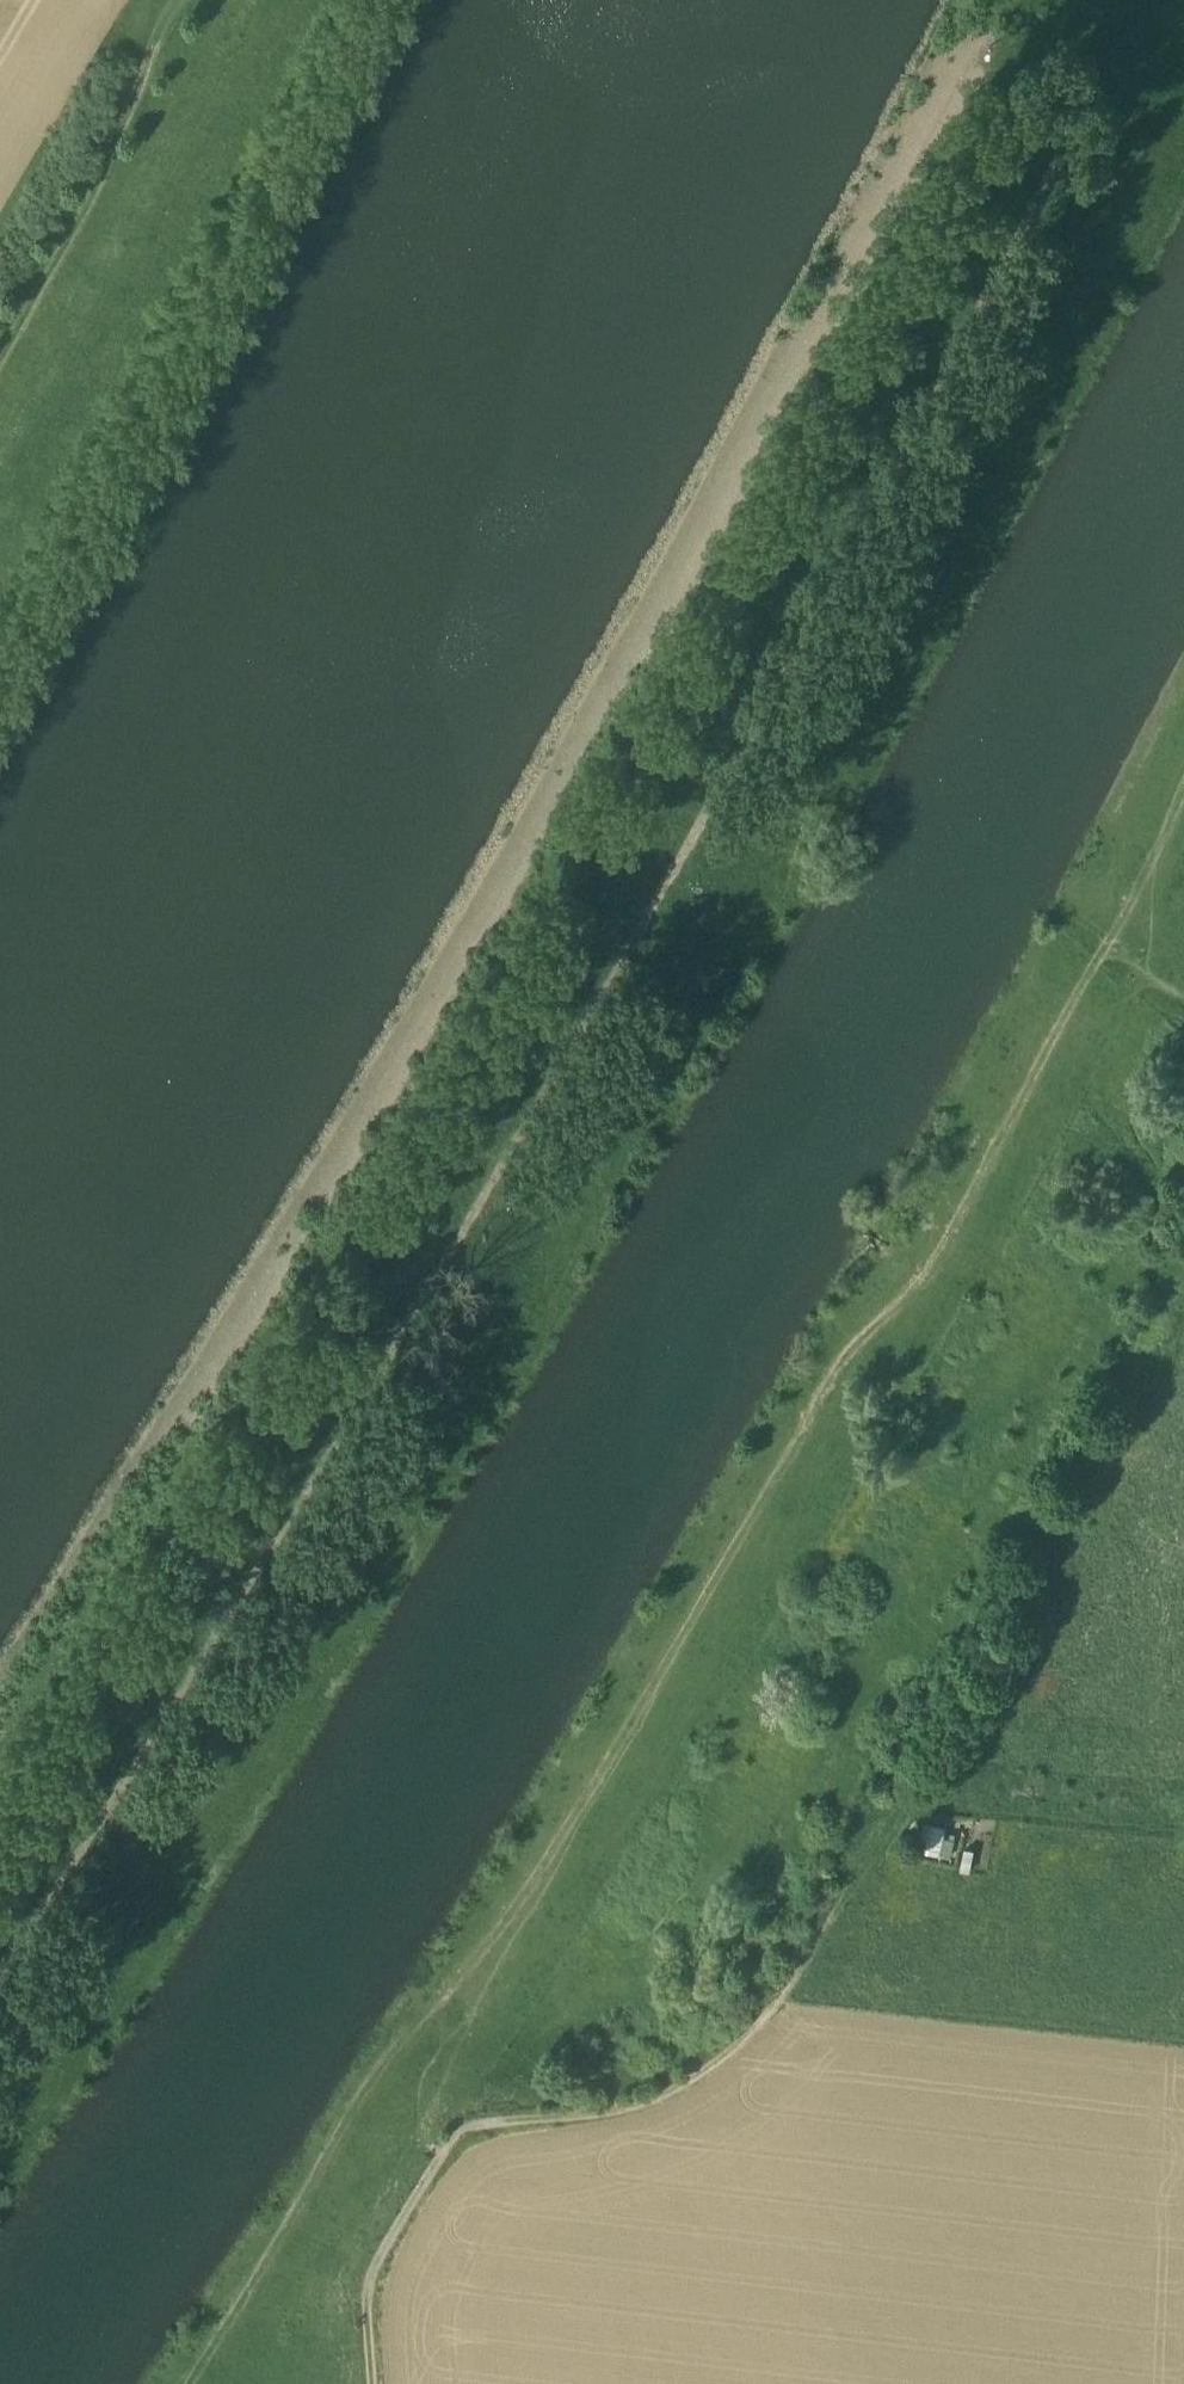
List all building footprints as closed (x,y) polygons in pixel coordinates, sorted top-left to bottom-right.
[(952,1836),(943,1836),(943,1823),(924,1822),(923,1851),(952,1852),(952,1836)]
